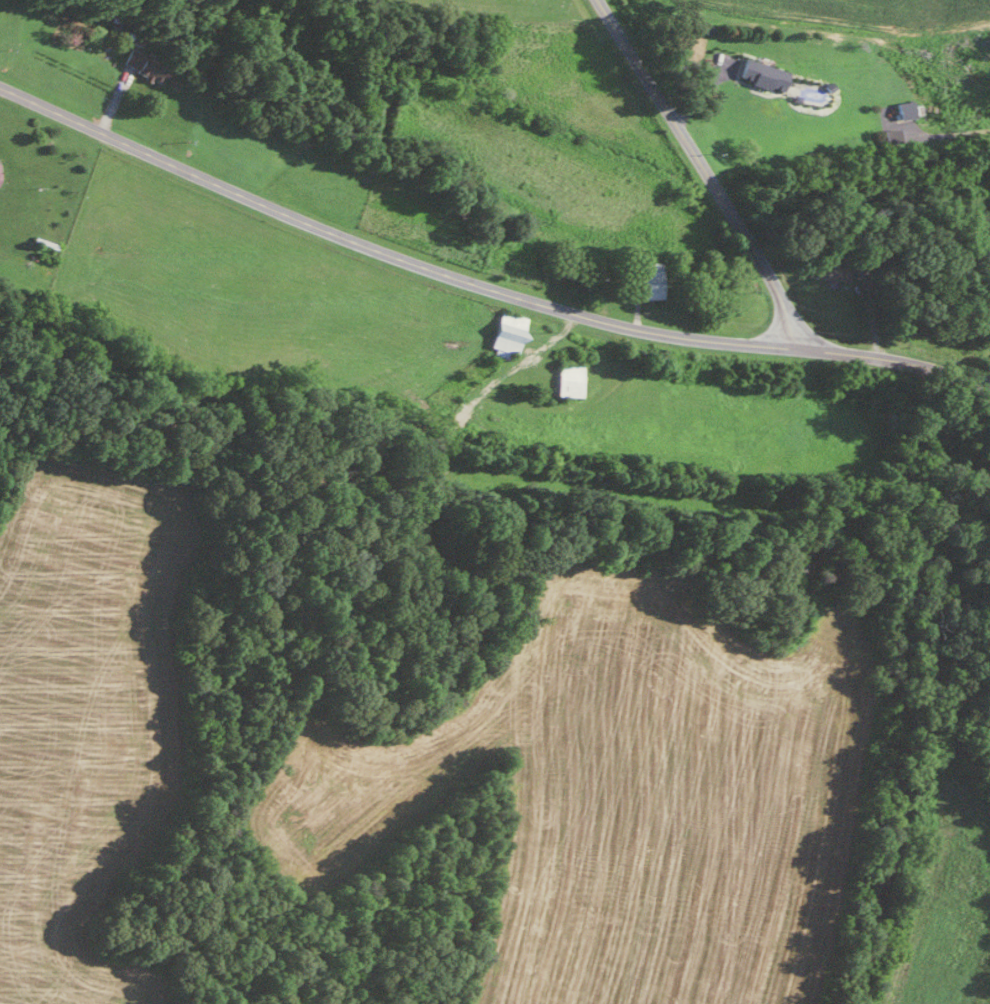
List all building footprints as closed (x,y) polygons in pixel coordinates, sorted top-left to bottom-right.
[(120,62),(156,80),(162,67),(126,50),(120,62)] [(735,77),(778,90),(785,70),(741,57),(735,77)] [(897,118),(913,116),(911,100),(894,103),(897,118)] [(881,129),(882,143),(897,142),(896,128),(881,129)] [(658,261),(634,261),(635,299),(659,298),(658,261)] [(486,354),(505,359),(507,352),(514,354),(524,316),(498,309),(486,354)] [(581,364),(557,363),(556,395),(580,396),(581,364)]
